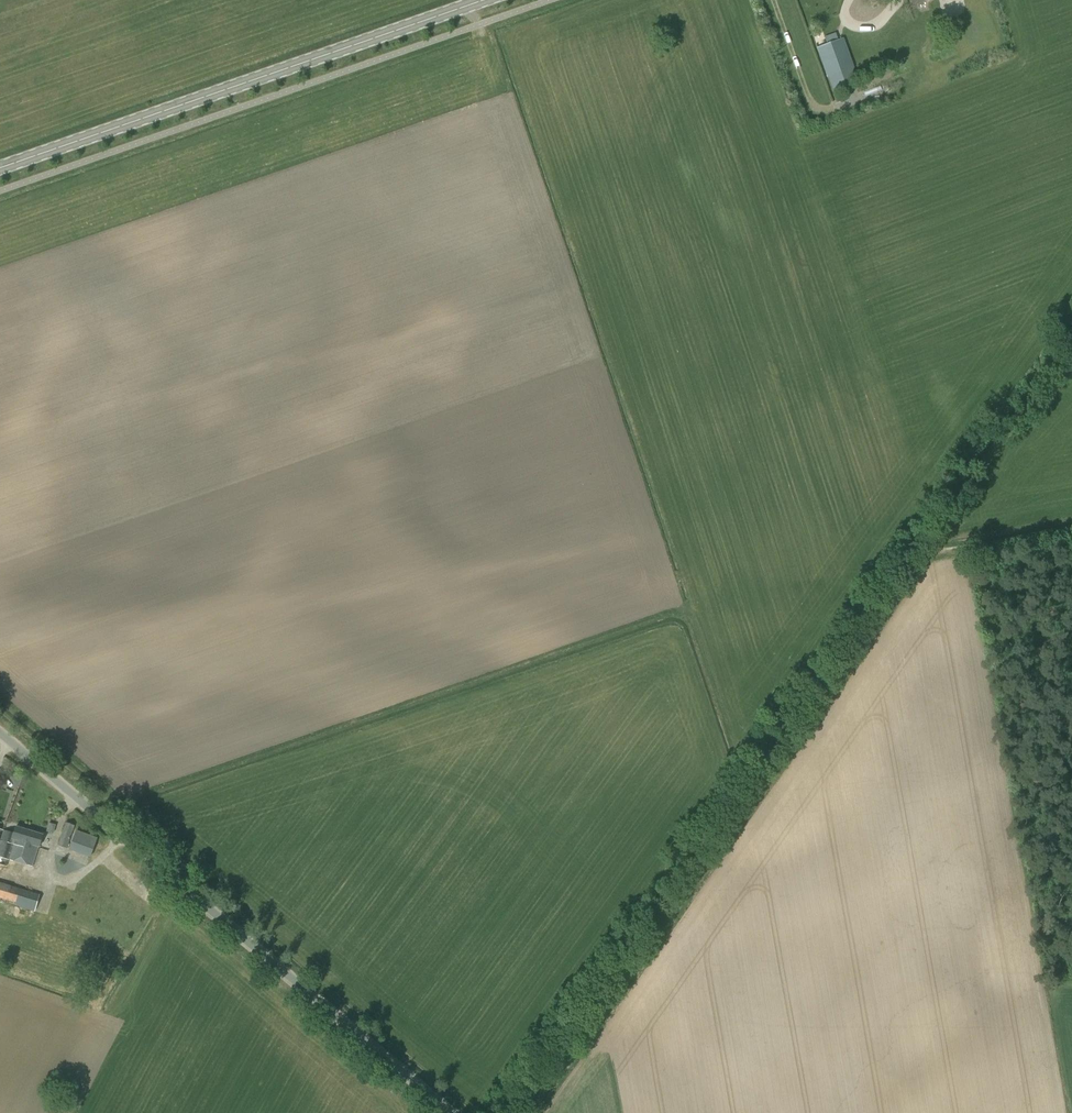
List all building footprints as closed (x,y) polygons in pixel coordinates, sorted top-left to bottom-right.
[(827,78),(854,68),(843,38),(817,47),(827,78)] [(67,848),(74,825),(66,823),(58,845),(67,848)] [(31,866),(37,846),(39,847),(44,832),(15,824),(13,833),(4,831),(0,830),(0,857),(31,866)] [(90,856),(97,838),(76,830),(69,849),(90,856)] [(34,911),(39,894),(12,886),(7,901),(16,903),(15,906),(34,911)]
